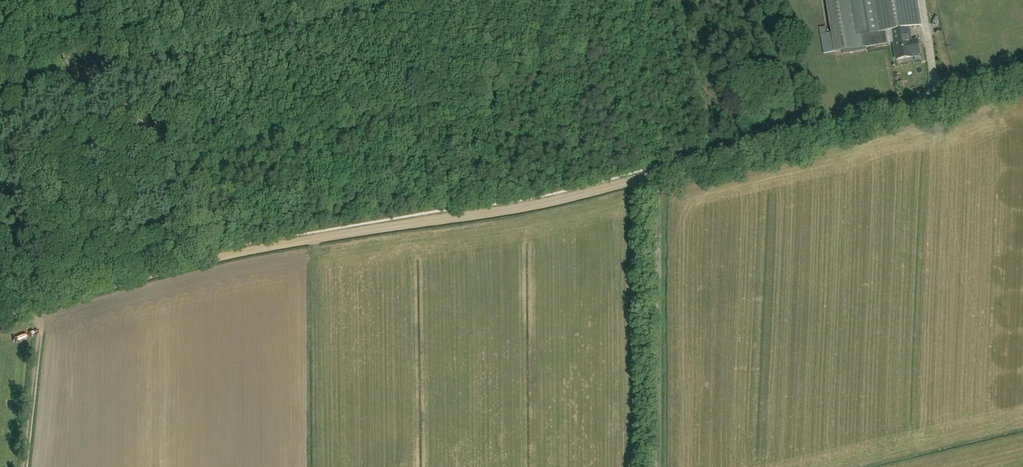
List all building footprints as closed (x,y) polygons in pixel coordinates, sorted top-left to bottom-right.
[(835,52),(888,44),(886,31),(895,30),(897,41),(893,42),(896,60),(913,57),(910,39),(911,39),(909,28),(921,26),(917,0),(868,0),(872,28),(863,30),(858,0),(827,0),(835,52)]
